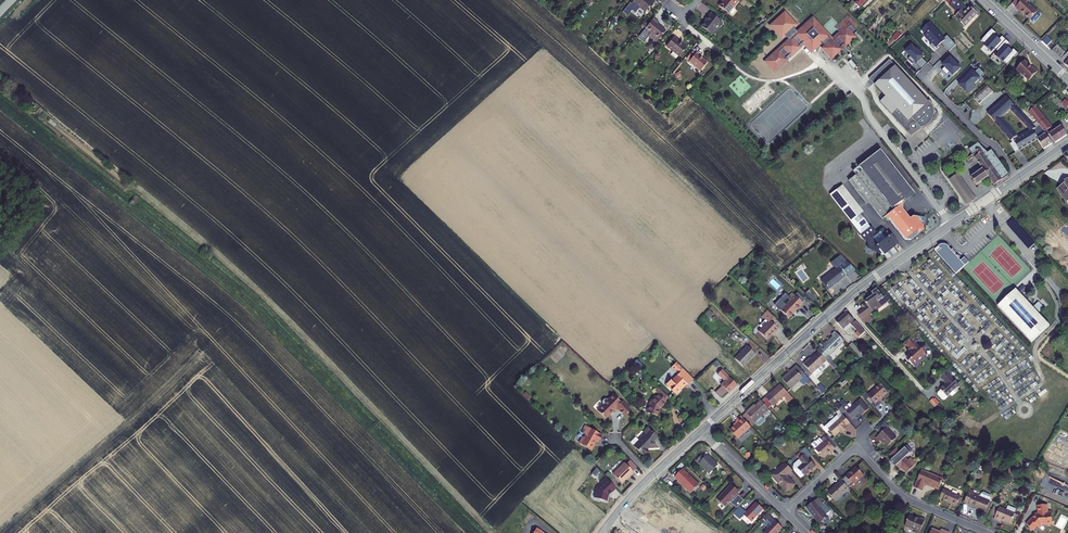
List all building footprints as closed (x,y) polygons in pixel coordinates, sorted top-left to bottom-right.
[(631,4),(630,3),(622,12),(627,16),(630,12),(634,15),(638,9),(644,14),(652,3),(648,0),(634,0),(631,4)] [(727,14),(738,1),(737,0),(723,0),(718,6),(727,14)] [(848,11),(851,14),(858,7),(859,8),(866,0),(859,0),(855,4),(854,4),(848,11)] [(945,2),(952,9),(953,8),(959,13),(958,15),(955,18),(964,27),(976,14),(973,12),(974,11),(971,9),(971,10),(969,8),(964,14),(962,12),(965,8),(957,0),(946,0),(945,2)] [(1012,3),(1016,7),(1015,8),(1018,11),(1019,11),(1029,20),(1032,22),(1034,21),(1039,16),(1038,14),(1036,12),(1037,12),(1026,3),(1028,1),(1027,0),(1015,0),(1012,3)] [(863,13),(857,20),(860,23),(867,16),(863,13)] [(700,26),(709,33),(716,24),(718,25),(720,22),(710,14),(705,20),(704,20),(700,26)] [(844,46),(854,36),(852,34),(850,31),(853,28),(848,23),(831,38),(811,17),(764,62),(774,72),(787,60),(785,58),(788,55),(790,57),(800,47),(798,45),(801,43),(810,53),(820,43),(823,46),(821,48),(831,59),(841,49),(839,47),(842,44),(844,46)] [(659,23),(653,18),(639,37),(645,41),(649,37),(657,42),(659,40),(665,31),(657,24),(659,23)] [(876,18),(866,28),(870,31),(879,21),(876,18)] [(948,51),(955,45),(946,35),(943,38),(938,33),(939,33),(929,22),(921,29),(925,34),(923,35),(931,43),(929,45),(934,51),(938,47),(938,46),(941,43),(948,51)] [(996,33),(991,29),(981,40),(985,44),(983,46),(990,52),(994,49),(996,50),(1006,40),(1002,36),(999,39),(994,35),(996,33)] [(891,38),(894,42),(901,35),(897,32),(891,38)] [(677,41),(678,39),(674,36),(666,46),(679,57),(686,48),(682,45),(677,41)] [(1006,40),(996,50),(998,53),(995,56),(1002,63),(1007,65),(1018,54),(1013,50),(1011,51),(1007,47),(1010,44),(1006,40)] [(909,57),(906,59),(911,64),(914,61),(916,63),(921,58),(922,57),(920,55),(922,53),(916,48),(915,49),(910,45),(904,51),(909,57)] [(1059,48),(1054,53),(1062,60),(1064,58),(1067,55),(1059,48)] [(691,50),(687,55),(689,57),(691,59),(695,53),(691,50)] [(695,53),(691,59),(688,62),(700,71),(707,63),(701,58),(698,56),(699,55),(696,52),(695,53)] [(960,68),(949,57),(941,65),(944,67),(941,70),(946,75),(949,72),(952,75),(960,68)] [(914,61),(913,62),(920,69),(926,63),(921,58),(916,63),(914,61)] [(1025,60),(1022,63),(1026,67),(1034,75),(1038,71),(1033,67),(1032,68),(1028,65),(1029,64),(1025,60)] [(928,102),(888,61),(869,80),(886,98),(881,103),(909,132),(912,129),(914,130),(916,129),(917,128),(918,127),(917,124),(921,127),(925,126),(929,124),(932,121),(934,117),(934,115),(937,112),(935,110),(933,105),(932,102),(930,101),(928,102)] [(1026,67),(1022,63),(1014,72),(1017,76),(1026,67)] [(1026,67),(1017,76),(1026,84),(1034,75),(1026,67)] [(983,79),(981,77),(984,74),(978,68),(972,74),(970,72),(966,76),(965,75),(961,79),(962,80),(957,86),(964,93),(973,84),(975,86),(983,79)] [(988,85),(976,96),(981,101),(993,91),(988,85)] [(23,92),(19,96),(24,101),(28,96),(23,92)] [(981,101),(976,96),(973,99),(978,105),(982,101),(981,101)] [(1036,129),(1034,127),(1026,118),(1013,105),(1010,102),(1006,98),(987,115),(1010,141),(1017,136),(1001,117),(1010,109),(1031,131),(1019,139),(1012,143),(1011,144),(1011,143),(1001,150),(1007,159),(1017,153),(1012,147),(1016,145),(1020,150),(1037,140),(1038,139),(1033,131),(1036,129)] [(1031,103),(1025,108),(1028,112),(1034,107),(1031,103)] [(1051,127),(1034,107),(1028,112),(1038,124),(1039,126),(1047,136),(1049,135),(1055,144),(1067,135),(1061,127),(1052,132),(1049,129),(1051,127)] [(1052,144),(1039,126),(1036,129),(1033,131),(1038,139),(1037,140),(1043,149),(1052,144)] [(987,153),(977,143),(968,149),(982,169),(971,178),(976,186),(988,178),(993,186),(1009,175),(991,150),(987,153)] [(879,150),(858,166),(861,171),(892,210),(915,236),(917,235),(917,234),(922,230),(925,217),(912,216),(909,218),(902,209),(902,203),(910,198),(889,172),(894,168),(879,150)] [(914,194),(894,168),(889,172),(910,198),(914,194)] [(892,210),(861,171),(848,180),(860,196),(870,189),(892,210)] [(949,180),(966,204),(975,198),(957,174),(949,180)] [(1064,182),(1066,184),(1058,189),(1066,201),(1067,200),(1067,180),(1064,182)] [(862,212),(854,201),(842,185),(829,195),(857,230),(866,223),(859,214),(862,212)] [(881,219),(892,210),(870,189),(860,196),(866,204),(869,202),(881,219)] [(910,240),(915,236),(892,210),(881,219),(889,219),(904,239),(910,240)] [(869,227),(866,223),(857,230),(860,234),(864,231),(869,227)] [(882,255),(894,246),(880,228),(875,232),(870,226),(869,227),(864,231),(860,234),(859,235),(862,239),(863,238),(867,243),(865,247),(879,253),(880,253),(882,255)] [(880,228),(894,246),(897,243),(890,233),(882,227),(880,228)] [(942,250),(962,270),(974,259),(969,254),(965,258),(963,256),(964,254),(962,253),(961,253),(959,251),(960,251),(957,246),(955,247),(952,245),(953,244),(950,241),(948,241),(945,241),(939,247),(942,250)] [(846,262),(840,255),(830,263),(835,269),(820,280),(827,289),(841,279),(844,276),(846,275),(847,276),(855,270),(850,265),(846,262)] [(1018,291),(1021,294),(1027,289),(1023,285),(1018,291)] [(814,297),(807,289),(803,292),(811,300),(814,297)] [(868,307),(858,314),(865,323),(872,318),(869,315),(890,300),(885,295),(882,297),(877,289),(871,293),(873,296),(864,302),(868,307)] [(998,306),(1031,342),(1049,326),(1016,290),(998,306)] [(796,297),(793,293),(789,297),(785,293),(774,304),(788,318),(802,303),(802,302),(796,297)] [(799,294),(796,297),(802,302),(805,300),(799,294)] [(710,310),(705,315),(709,319),(714,314),(710,310)] [(758,331),(767,340),(775,332),(775,333),(779,329),(771,322),(775,318),(767,311),(762,317),(765,320),(759,326),(761,328),(758,331)] [(866,332),(856,321),(855,323),(853,321),(854,320),(847,313),(836,322),(845,332),(852,326),(857,332),(856,334),(859,338),(866,332)] [(844,342),(834,332),(831,335),(833,337),(825,345),(822,343),(818,346),(820,348),(817,351),(819,352),(821,355),(826,361),(829,364),(832,362),(832,361),(829,357),(844,342)] [(730,336),(736,341),(739,338),(733,333),(730,336)] [(913,338),(905,345),(909,349),(909,348),(911,347),(914,351),(908,356),(910,357),(909,359),(910,360),(909,361),(913,365),(918,361),(918,359),(920,358),(922,356),(923,356),(926,354),(926,346),(918,345),(916,343),(917,342),(913,338)] [(852,344),(863,356),(864,356),(852,343),(852,344)] [(861,359),(863,356),(852,344),(849,347),(857,355),(861,359)] [(746,346),(734,358),(742,366),(754,353),(746,346)] [(911,347),(909,348),(911,350),(905,355),(909,359),(910,357),(908,356),(914,351),(911,347)] [(818,357),(816,355),(810,360),(804,365),(815,377),(820,373),(817,369),(826,361),(821,355),(818,357)] [(810,380),(797,366),(794,369),(795,370),(789,375),(783,380),(791,389),(800,381),(804,385),(807,382),(810,380)] [(671,380),(670,380),(667,382),(667,386),(669,389),(672,388),(672,391),(675,394),(681,389),(681,386),(683,384),(684,386),(686,384),(687,385),(693,379),(683,368),(671,380)] [(720,385),(727,393),(736,385),(721,369),(720,371),(717,373),(716,374),(720,378),(723,382),(721,384),(720,385)] [(958,385),(946,371),(940,376),(946,383),(940,389),(941,390),(938,393),(938,395),(943,400),(944,400),(947,397),(946,396),(958,385)] [(724,396),(727,393),(720,385),(716,388),(724,396)] [(787,393),(780,385),(766,398),(773,406),(787,393)] [(880,385),(874,390),(874,391),(871,394),(870,393),(867,396),(875,405),(879,402),(878,402),(887,393),(880,385)] [(656,416),(659,408),(665,402),(665,401),(668,398),(658,388),(654,391),(657,394),(650,402),(646,412),(656,416)] [(617,408),(625,416),(632,408),(624,400),(623,401),(615,393),(609,399),(609,398),(606,398),(603,401),(603,403),(604,404),(598,410),(606,419),(617,408)] [(934,397),(929,401),(935,407),(939,403),(934,397)] [(846,412),(852,418),(860,412),(862,414),(868,409),(860,400),(846,412)] [(769,410),(761,401),(755,406),(750,411),(748,409),(745,413),(746,413),(755,423),(769,410)] [(839,404),(835,407),(840,413),(842,414),(845,411),(839,404)] [(751,426),(755,423),(746,413),(742,416),(751,426)] [(846,426),(850,423),(842,414),(840,413),(830,422),(833,425),(828,429),(835,436),(840,432),(842,430),(844,432),(848,428),(846,426)] [(750,427),(741,417),(736,422),(736,423),(738,424),(734,427),(730,431),(738,439),(750,427)] [(597,439),(601,433),(589,426),(583,435),(582,434),(578,440),(591,448),(594,442),(593,442),(595,438),(597,439)] [(630,442),(643,455),(649,450),(648,449),(655,442),(654,441),(657,437),(648,428),(644,432),(646,434),(639,441),(636,437),(630,442)] [(879,442),(880,441),(881,440),(884,442),(887,446),(896,439),(887,428),(876,438),(879,442)] [(834,449),(837,446),(828,435),(825,438),(824,438),(821,441),(819,439),(816,442),(814,442),(812,444),(812,446),(815,450),(823,459),(831,452),(835,449),(834,449)] [(908,461),(896,448),(889,455),(895,461),(893,463),(899,469),(902,466),(904,469),(912,463),(909,460),(908,461)] [(702,455),(696,461),(710,474),(718,466),(707,456),(705,458),(702,455)] [(815,466),(805,455),(799,459),(799,460),(794,464),(793,468),(796,472),(801,479),(815,466)] [(613,474),(622,483),(628,478),(629,478),(634,473),(625,463),(613,474)] [(792,471),(785,463),(781,467),(782,468),(772,477),(786,493),(795,485),(792,481),(791,481),(786,476),(787,474),(788,475),(792,471)] [(782,468),(781,467),(771,476),(772,477),(782,468)] [(848,474),(841,480),(849,489),(856,482),(863,475),(856,468),(849,474),(848,474)] [(683,470),(678,474),(676,477),(675,478),(691,493),(699,485),(683,470)] [(939,488),(943,479),(921,470),(914,488),(922,491),(924,484),(938,490),(939,488)] [(849,489),(841,480),(828,493),(835,501),(849,489)] [(590,500),(597,506),(601,501),(606,505),(617,492),(609,485),(599,497),(598,497),(595,495),(592,498),(590,500)] [(734,497),(735,497),(739,492),(732,485),(717,499),(725,507),(732,500),(731,499),(734,497)] [(956,507),(960,497),(943,489),(940,497),(943,499),(943,501),(956,507)] [(990,502),(992,496),(982,492),(980,497),(973,494),(974,492),(969,490),(965,499),(964,503),(969,504),(968,506),(976,509),(977,508),(985,512),(987,508),(990,502)] [(735,505),(737,508),(739,506),(744,501),(738,495),(735,498),(733,501),(731,503),(734,506),(735,505)] [(814,516),(813,516),(819,524),(827,518),(825,515),(827,514),(827,512),(822,505),(822,504),(818,499),(806,508),(811,513),(814,516)] [(740,507),(734,513),(740,519),(744,515),(751,522),(763,510),(756,503),(747,513),(740,507)] [(1037,526),(1040,528),(1042,525),(1043,524),(1048,524),(1048,523),(1052,523),(1051,512),(1047,512),(1046,505),(1038,505),(1038,514),(1037,514),(1036,515),(1032,519),(1031,519),(1027,524),(1029,526),(1029,529),(1031,530),(1034,530),(1037,526)] [(1014,515),(1015,514),(1006,510),(999,507),(994,519),(1000,522),(1001,521),(1010,524),(1012,520),(1014,515)] [(768,514),(761,522),(768,529),(764,532),(778,532),(782,528),(768,514)] [(915,532),(916,532),(919,532),(925,521),(920,519),(920,520),(914,518),(909,516),(905,526),(915,530),(915,532)]
